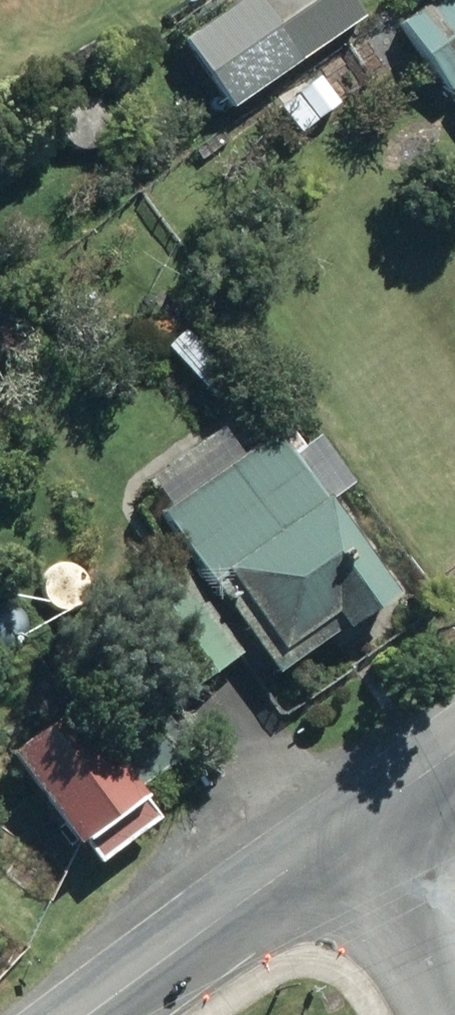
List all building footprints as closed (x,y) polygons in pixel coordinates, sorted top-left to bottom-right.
[(454,93),(454,0),(439,0),(391,33),(440,103),(454,93)] [(247,2),(178,52),(226,119),(295,70),(247,2)] [(308,77),(276,99),(278,101),(268,107),(291,141),(332,112),(308,77)] [(179,337),(161,356),(213,408),(231,389),(179,337)] [(317,444),(303,454),(285,429),(157,521),(159,524),(209,592),(218,586),(275,665),(327,627),(337,640),(341,645),(392,608),(324,515),(353,494),(317,444)] [(105,758),(73,715),(8,764),(78,858),(143,809),(142,807),(105,758)]
